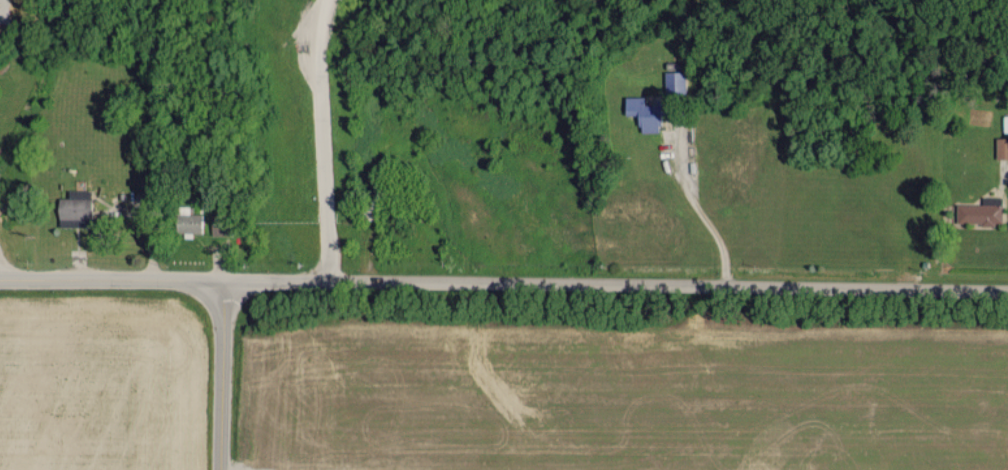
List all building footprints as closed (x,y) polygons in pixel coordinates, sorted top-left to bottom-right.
[(690,70),(664,71),(664,94),(690,93),(690,70)] [(625,114),(638,114),(638,131),(659,130),(658,104),(643,104),(643,96),(624,96),(625,114)] [(1007,158),(1007,137),(995,137),(995,158),(1007,158)] [(90,189),(67,189),(67,197),(57,197),(57,226),(89,226),(90,189)] [(1001,196),(981,195),(981,204),(956,203),(955,222),(1001,223),(1001,196)] [(174,232),(199,232),(200,213),(174,212),(174,232)]
